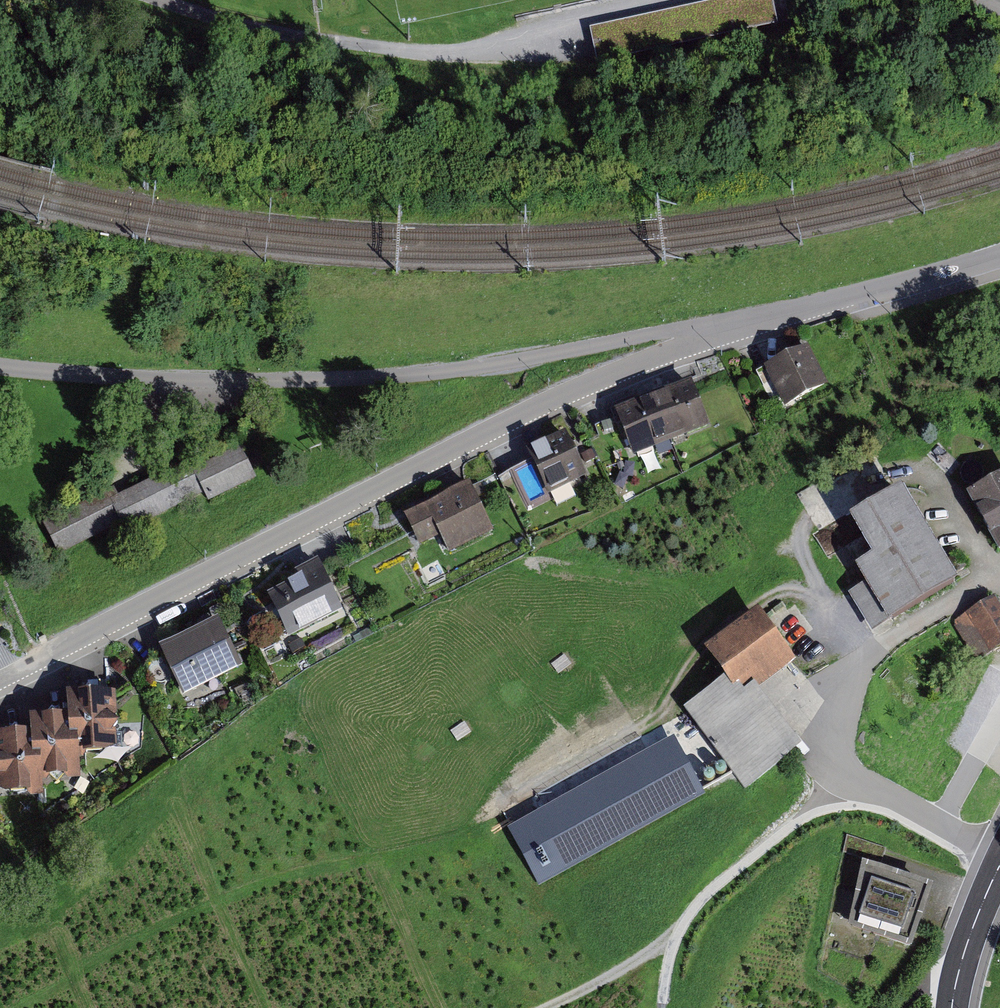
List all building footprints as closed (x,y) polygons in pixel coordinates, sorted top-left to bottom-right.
[(789,23),(783,0),(717,0),(590,28),(598,66),(789,23)] [(756,377),(779,420),(819,399),(797,356),(756,377)] [(610,426),(626,468),(704,439),(688,396),(610,426)] [(584,490),(563,445),(518,465),(539,511),(584,490)] [(99,510),(37,539),(53,573),(115,544),(117,543),(122,552),(197,516),(199,515),(202,520),(253,495),(236,462),(186,487),(183,488),(180,482),(105,517),(103,518),(99,510)] [(968,490),(999,548),(999,472),(968,490)] [(948,591),(890,497),(840,526),(860,566),(847,576),(881,632),(948,591)] [(484,548),(462,499),(395,528),(417,578),(484,548)] [(280,652),(334,625),(310,576),(256,603),(280,652)] [(995,598),(956,623),(979,659),(999,646),(999,605),(995,598)] [(779,666),(749,622),(696,658),(727,702),(779,666)] [(210,631),(150,661),(174,710),(234,680),(210,631)] [(732,804),(793,763),(745,693),(724,706),(712,691),(675,716),(732,804)] [(104,703),(53,707),(55,726),(17,729),(16,744),(0,746),(0,812),(35,809),(33,794),(73,793),(72,764),(109,760),(104,703)] [(911,947),(930,885),(865,864),(845,926),(911,947)]
